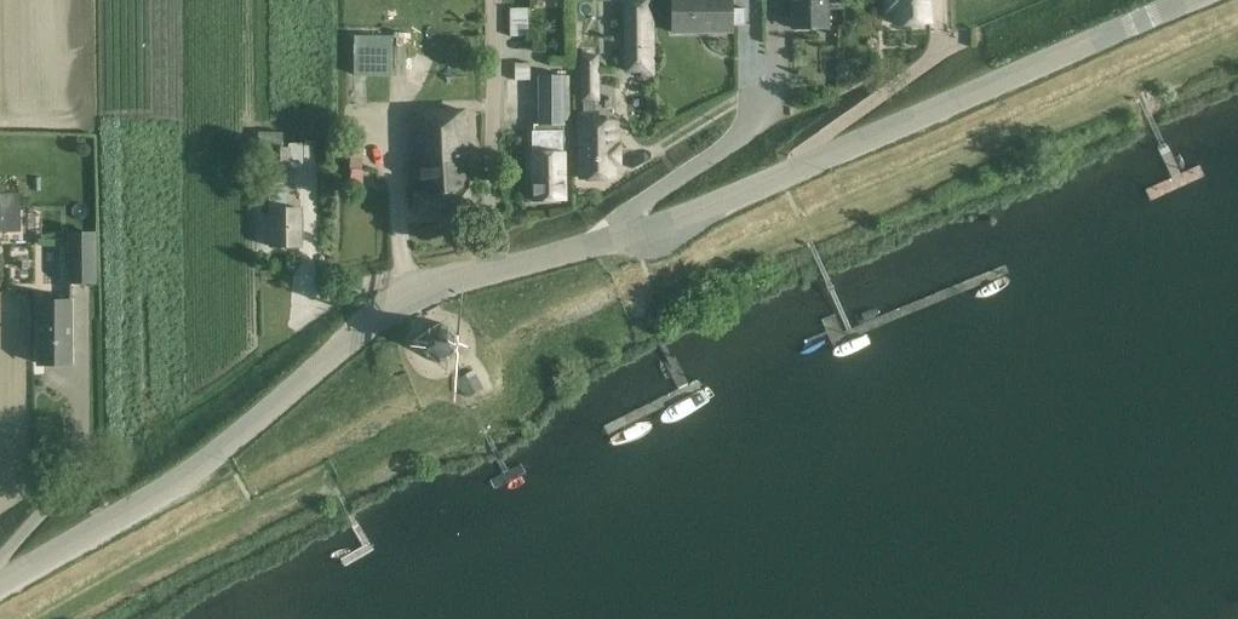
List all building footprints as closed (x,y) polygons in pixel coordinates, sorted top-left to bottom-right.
[(625,46),(641,46),(642,77),(655,77),(653,0),(624,0),(625,46)] [(672,31),(731,31),(731,25),(746,25),(745,7),(731,7),(731,0),(672,0),(672,31)] [(826,26),(826,0),(792,0),(792,26),(826,26)] [(894,23),(929,22),(928,0),(886,0),(887,9),(894,9),(894,23)] [(528,36),(528,8),(509,8),(509,36),(528,36)] [(391,36),(354,35),(353,75),(390,76),(391,36)] [(531,199),(564,199),(564,124),(571,123),(571,113),(569,113),(568,81),(564,81),(564,75),(537,75),(537,124),(533,124),(533,129),(531,129),(531,199)] [(505,104),(531,103),(531,80),(505,80),(505,104)] [(463,109),(411,112),(414,217),(468,214),(463,109)] [(598,113),(580,113),(580,116),(581,177),(613,177),(613,163),(620,163),(619,144),(616,144),(616,121),(598,122),(598,113)] [(288,146),(281,146),(281,133),(260,133),(260,168),(269,168),(269,245),(301,245),(300,207),(287,207),(287,192),(285,192),(285,179),(290,179),(290,167),(303,167),(303,143),(288,143),(288,146)] [(27,191),(0,190),(0,230),(26,230),(27,191)] [(67,231),(67,283),(95,283),(95,231),(67,231)] [(38,361),(68,361),(68,300),(38,300),(38,361)] [(423,351),(439,362),(457,353),(457,333),(441,322),(423,331),(423,351)] [(457,378),(466,397),(482,389),(472,370),(457,378)]
